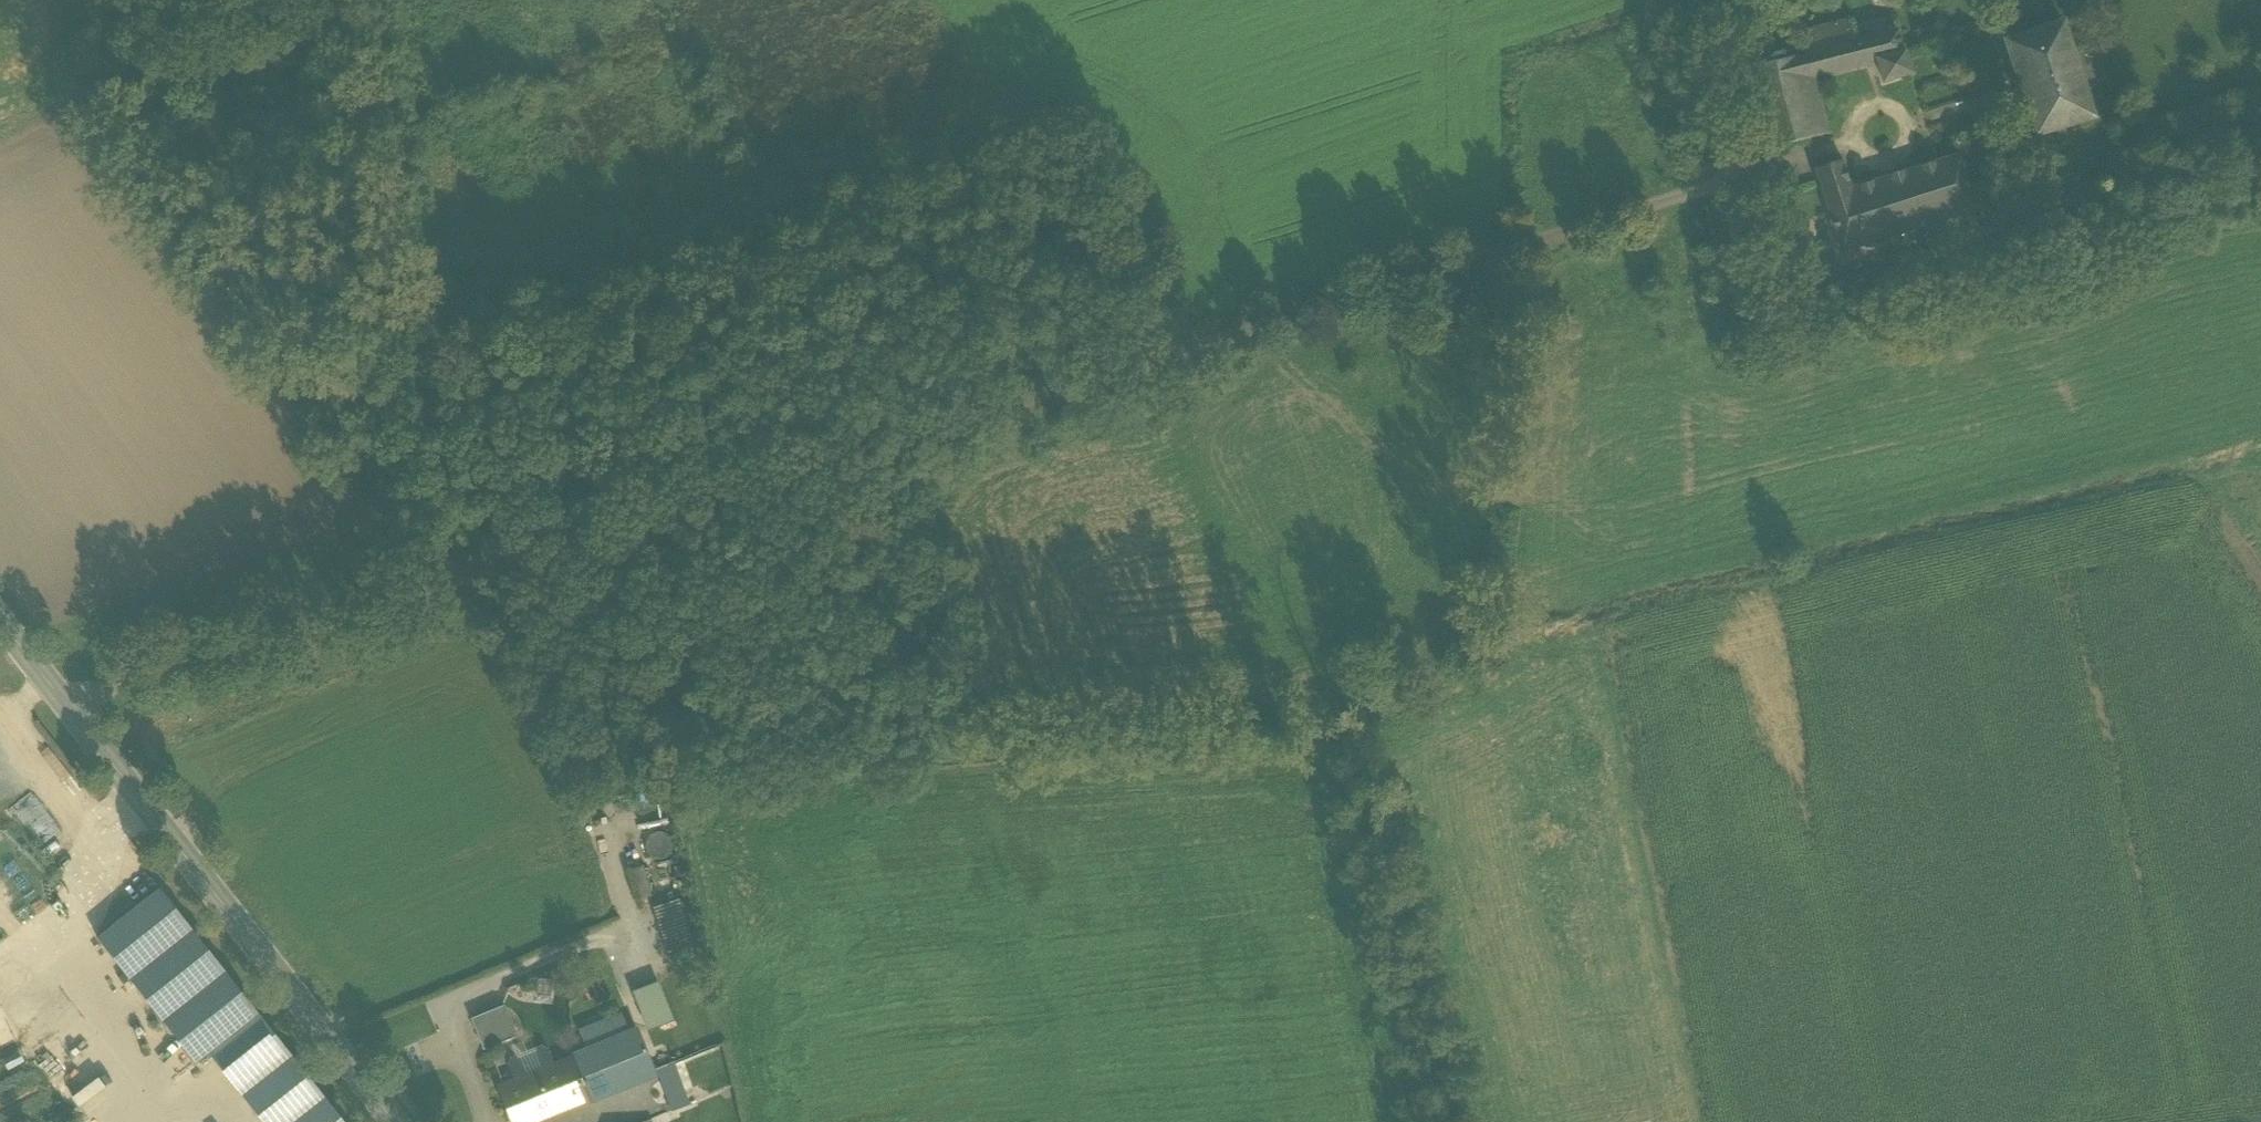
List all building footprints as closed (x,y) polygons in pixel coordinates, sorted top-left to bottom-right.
[(1864,13),(1801,34),(1807,54),(1831,48),(1872,37),(1864,13)] [(2063,24),(2005,43),(2036,136),(2093,118),(2063,24)] [(1872,37),(1831,48),(1837,71),(1877,61),(1904,54),(1897,31),(1872,37)] [(1813,78),(1837,71),(1831,48),(1807,54),(1758,67),(1779,147),(1827,135),(1813,78)] [(1904,54),(1877,61),(1884,83),(1911,74),(1904,54)] [(1959,155),(1890,177),(1907,233),(1977,211),(1959,155)] [(1890,177),(1851,190),(1842,162),(1815,170),(1842,253),(1907,233),(1890,177)] [(673,852),(664,831),(646,838),(655,859),(673,852)] [(161,890),(98,939),(196,1065),(212,1053),(259,1016),(161,890)] [(664,998),(627,1013),(630,1018),(636,1034),(636,1035),(672,1020),(664,998)] [(501,1008),(471,1020),(484,1051),(514,1039),(501,1008)] [(259,1016),(212,1053),(266,1121),(342,1121),(259,1016)] [(630,1018),(588,1034),(594,1051),(636,1034),(630,1018)] [(590,1053),(588,1054),(605,1095),(653,1075),(636,1035),(636,1034),(594,1051),(590,1053)] [(499,1089),(513,1121),(539,1121),(605,1095),(588,1054),(590,1053),(589,1053),(499,1089)] [(685,1107),(670,1066),(657,1072),(671,1112),(685,1107)]
